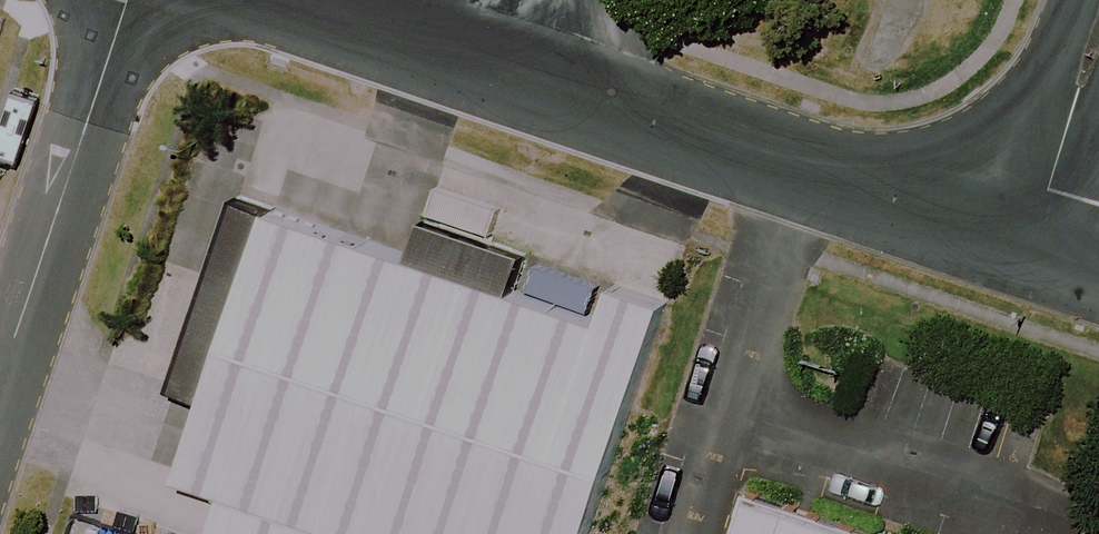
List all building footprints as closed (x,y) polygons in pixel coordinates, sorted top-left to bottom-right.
[(287,197),(197,464),(244,480),(407,533),(600,533),(682,288),(631,271),(619,307),(287,197)] [(244,480),(226,533),(407,533),(244,480)] [(759,488),(744,533),(898,533),(759,488)]
